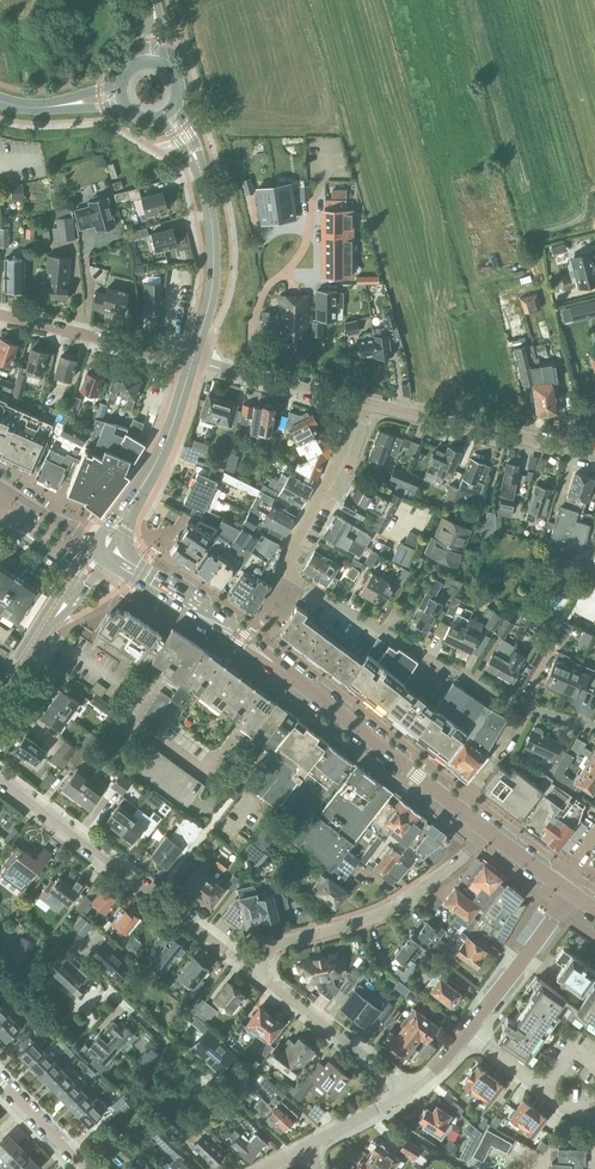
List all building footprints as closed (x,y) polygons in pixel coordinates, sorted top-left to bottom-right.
[(110,149),(104,151),(107,160),(112,158),(110,149)] [(104,159),(102,153),(92,156),(94,162),(104,159)] [(113,163),(107,164),(111,178),(117,176),(113,163)] [(243,180),(247,194),(254,192),(250,178),(243,180)] [(123,187),(121,180),(113,183),(115,189),(123,187)] [(278,220),(295,218),(294,208),(297,208),(296,199),(292,200),(290,183),(273,186),(278,220)] [(24,200),(24,186),(12,186),(12,200),(24,200)] [(273,186),(257,188),(259,205),(256,205),(257,214),(261,213),(262,223),(278,220),(273,186)] [(130,197),(128,190),(114,194),(116,201),(130,197)] [(167,208),(162,190),(141,196),(146,214),(167,208)] [(95,222),(97,231),(116,226),(113,216),(110,205),(107,196),(103,197),(102,195),(101,194),(93,197),(92,198),(93,200),(89,201),(90,207),(86,208),(86,207),(75,210),(80,229),(91,226),(90,224),(95,222)] [(325,211),(325,230),(351,230),(351,211),(351,210),(346,210),(346,199),(325,199),(325,210),(325,211)] [(56,217),(57,217),(58,227),(52,227),(54,239),(58,239),(59,239),(74,237),(72,216),(71,216),(71,207),(55,208),(56,217)] [(8,247),(8,227),(0,228),(0,247),(8,247)] [(173,227),(151,233),(155,250),(177,244),(173,227)] [(35,229),(26,228),(25,238),(34,239),(35,229)] [(140,229),(125,233),(133,263),(141,262),(139,254),(137,254),(133,239),(142,236),(140,229)] [(351,230),(325,230),(325,256),(351,256),(351,230)] [(578,287),(594,283),(594,276),(593,269),(594,268),(594,254),(590,256),(589,253),(572,258),(575,268),(573,269),(578,287)] [(45,282),(40,282),(38,296),(67,298),(70,257),(48,255),(45,282)] [(351,275),(351,256),(325,256),(325,275),(325,276),(351,276),(351,275)] [(23,258),(4,258),(5,290),(24,290),(23,258)] [(135,264),(134,275),(143,275),(144,264),(135,264)] [(151,315),(157,315),(158,312),(161,312),(162,283),(145,283),(145,295),(147,295),(146,312),(149,312),(151,315)] [(96,291),(92,308),(107,311),(108,308),(123,312),(128,292),(107,287),(105,294),(96,291)] [(317,290),(316,319),(336,319),(336,307),(343,307),(343,292),(336,292),(336,290),(317,290)] [(537,293),(520,298),(525,312),(541,307),(537,293)] [(308,295),(280,296),(280,328),(276,328),(275,340),(307,341),(308,295)] [(569,307),(572,320),(573,321),(594,316),(594,300),(569,306),(569,307)] [(391,340),(395,339),(393,326),(397,326),(392,311),(384,312),(384,327),(382,327),(372,328),(373,331),(374,337),(377,357),(380,356),(380,358),(388,357),(387,355),(393,354),(391,340)] [(357,319),(345,322),(347,333),(347,334),(359,332),(357,319)] [(321,335),(322,321),(313,321),(312,335),(321,335)] [(377,357),(374,337),(373,331),(364,333),(364,335),(359,336),(359,339),(358,339),(361,358),(366,357),(366,358),(373,357),(373,356),(376,355),(376,357),(377,357)] [(1,371),(1,369),(8,371),(10,365),(13,366),(16,356),(14,355),(18,345),(9,342),(9,340),(5,339),(4,340),(1,339),(0,343),(0,371),(1,371)] [(536,357),(533,345),(514,349),(522,385),(534,383),(543,382),(543,381),(541,366),(539,356),(536,357)] [(19,369),(15,386),(13,385),(10,393),(7,402),(20,408),(22,404),(18,403),(20,398),(26,375),(40,378),(44,363),(51,365),(54,356),(46,354),(47,352),(32,348),(26,371),(19,369)] [(61,355),(55,375),(70,379),(76,359),(61,355)] [(406,357),(404,356),(401,356),(398,360),(399,364),(401,365),(404,365),(406,362),(407,361),(406,357)] [(555,364),(541,366),(543,381),(547,414),(558,413),(555,394),(558,393),(557,388),(554,388),(554,384),(558,383),(555,364)] [(123,394),(131,375),(128,374),(127,372),(122,370),(121,372),(118,371),(107,401),(112,404),(117,392),(123,394)] [(102,377),(87,372),(80,390),(95,396),(102,377)] [(131,375),(123,394),(128,396),(124,408),(131,410),(142,379),(139,378),(139,377),(134,375),(132,376),(131,375)] [(13,385),(12,385),(13,382),(0,377),(0,379),(0,389),(10,392),(9,393),(10,393),(13,385)] [(543,381),(543,382),(534,383),(534,385),(533,386),(534,390),(530,390),(534,416),(547,414),(543,381)] [(45,420),(20,409),(20,408),(7,402),(10,393),(9,393),(9,394),(0,390),(0,457),(9,461),(11,462),(10,464),(16,467),(17,465),(19,466),(32,472),(49,435),(50,435),(55,424),(56,422),(53,421),(52,423),(45,420)] [(68,414),(72,416),(75,409),(76,409),(80,398),(73,395),(69,406),(68,406),(66,412),(68,414)] [(208,397),(202,416),(200,421),(201,421),(200,423),(208,425),(208,423),(215,425),(215,423),(216,424),(223,401),(208,397)] [(223,401),(216,424),(221,425),(222,422),(230,424),(236,405),(223,401)] [(99,403),(95,415),(103,417),(107,405),(99,403)] [(254,406),(243,404),(240,423),(251,424),(250,433),(260,435),(260,431),(269,433),(274,409),(272,404),(267,404),(263,407),(254,405),(254,406)] [(45,420),(52,423),(53,421),(59,410),(51,406),(45,420)] [(73,476),(88,433),(64,422),(68,414),(66,412),(59,409),(59,410),(53,421),(56,422),(55,424),(50,435),(62,441),(59,448),(51,445),(50,449),(49,448),(37,475),(38,478),(57,488),(65,472),(71,475),(73,476)] [(300,443),(318,434),(312,423),(315,422),(311,415),(309,416),(307,411),(300,415),(289,411),(283,409),(278,425),(285,427),(289,429),(291,427),(295,435),(291,437),(296,446),(300,443)] [(71,482),(67,492),(85,499),(83,501),(100,514),(130,475),(125,471),(127,467),(129,463),(128,463),(130,459),(134,461),(145,443),(137,438),(126,432),(128,428),(126,427),(125,428),(112,424),(103,421),(94,418),(88,433),(73,476),(70,482),(71,482)] [(128,428),(126,432),(137,438),(143,422),(134,418),(128,428)] [(408,448),(411,441),(403,438),(403,439),(379,430),(375,440),(399,450),(401,445),(408,448)] [(318,434),(300,443),(309,461),(299,465),(298,463),(295,467),(294,468),(295,469),(293,473),(300,477),(303,473),(308,476),(316,479),(324,458),(330,455),(328,450),(330,449),(326,442),(324,444),(318,434)] [(399,450),(375,440),(368,457),(385,464),(390,453),(396,456),(399,450)] [(418,444),(411,441),(408,448),(406,452),(406,453),(414,456),(414,455),(418,444)] [(203,465),(206,454),(207,451),(187,445),(183,458),(203,465)] [(447,451),(435,446),(428,462),(440,467),(434,480),(440,483),(443,475),(449,478),(460,452),(448,448),(447,451)] [(227,456),(229,450),(223,447),(219,454),(227,456)] [(229,453),(225,469),(234,471),(239,455),(229,453)] [(211,456),(206,454),(203,465),(221,471),(224,464),(210,460),(211,456)] [(471,458),(458,488),(453,500),(474,508),(488,472),(483,470),(485,464),(471,458)] [(293,460),(290,465),(294,468),(295,467),(298,463),(297,462),(293,460)] [(495,496),(495,497),(513,501),(513,500),(514,500),(515,493),(514,493),(520,466),(507,463),(503,480),(502,480),(500,490),(497,489),(495,496)] [(394,467),(385,488),(412,500),(421,478),(394,467)] [(198,471),(191,486),(217,498),(221,489),(214,486),(217,480),(198,471)] [(266,493),(260,490),(224,471),(220,479),(256,496),(252,505),(290,526),(294,517),(272,504),(273,503),(263,498),(266,493)] [(277,480),(306,497),(312,487),(289,474),(288,477),(281,474),(277,480)] [(585,569),(593,533),(594,526),(594,515),(583,512),(587,499),(588,499),(594,479),(575,474),(570,494),(568,494),(567,500),(569,501),(567,505),(560,505),(553,523),(547,522),(541,543),(559,553),(566,557),(585,569)] [(277,480),(274,487),(280,491),(279,494),(301,506),(306,497),(277,480)] [(260,490),(266,493),(274,498),(277,491),(264,484),(260,490)] [(346,495),(367,507),(368,505),(373,508),(380,512),(390,517),(401,496),(392,492),(388,497),(373,489),(371,494),(352,484),(346,495)] [(453,500),(458,488),(450,485),(444,497),(453,500)] [(539,508),(545,488),(536,485),(525,521),(535,524),(538,515),(540,509),(539,508)] [(217,498),(191,486),(184,502),(203,511),(206,504),(213,507),(217,498)] [(552,490),(545,488),(539,508),(540,509),(538,515),(549,518),(552,507),(548,506),(552,490)] [(370,514),(373,508),(368,505),(367,507),(346,495),(341,506),(361,517),(364,511),(370,514)] [(513,501),(495,497),(495,513),(495,527),(499,526),(498,514),(510,516),(513,501)] [(258,517),(251,527),(251,529),(261,534),(277,543),(282,534),(285,535),(290,526),(252,505),(248,512),(258,517)] [(206,510),(201,521),(215,527),(222,518),(206,510)] [(258,517),(248,512),(243,523),(251,527),(258,517)] [(495,513),(487,512),(483,528),(493,531),(494,527),(495,527),(495,513)] [(389,518),(379,513),(371,527),(380,532),(389,518)] [(335,514),(323,535),(359,557),(363,550),(366,551),(368,548),(365,546),(371,537),(367,535),(367,533),(335,514)] [(208,578),(230,543),(242,528),(222,518),(215,527),(202,547),(207,550),(194,569),(193,572),(201,577),(203,575),(208,578)] [(432,518),(429,525),(435,528),(438,521),(432,518)] [(443,518),(434,539),(462,550),(470,529),(443,518)] [(173,542),(176,543),(170,552),(190,566),(202,547),(215,527),(201,521),(199,520),(195,525),(192,523),(190,522),(180,537),(177,536),(173,542)] [(429,525),(424,534),(430,536),(435,528),(429,525)] [(237,570),(239,567),(257,538),(242,528),(230,543),(208,578),(222,587),(235,568),(237,570)] [(404,543),(399,541),(391,560),(408,568),(421,537),(409,531),(404,543)] [(593,533),(585,569),(594,574),(594,575),(594,533),(593,533)] [(257,538),(239,567),(242,569),(227,592),(241,601),(239,604),(249,611),(250,611),(255,610),(259,601),(269,583),(281,545),(277,543),(261,534),(257,538)] [(462,550),(434,539),(428,554),(457,566),(463,551),(462,551),(462,550)] [(315,550),(303,570),(315,577),(326,584),(332,587),(338,578),(332,574),(338,564),(341,566),(343,562),(335,557),(332,560),(326,557),(315,550)] [(378,555),(371,550),(364,563),(370,567),(378,555)] [(560,567),(566,557),(559,553),(553,563),(560,567)] [(424,558),(416,555),(412,564),(420,568),(424,558)] [(353,567),(359,570),(360,571),(363,564),(352,559),(348,567),(351,568),(353,567)] [(0,564),(0,642),(3,643),(4,641),(9,644),(14,637),(9,633),(14,626),(12,624),(15,619),(18,621),(38,589),(0,564)] [(353,567),(351,568),(347,577),(353,581),(359,570),(353,567)] [(410,571),(403,568),(396,581),(402,585),(410,571)] [(459,588),(460,588),(463,582),(452,576),(451,578),(438,571),(436,576),(452,584),(459,588)] [(372,598),(383,580),(372,573),(360,593),(367,597),(368,596),(372,598)] [(594,574),(584,590),(570,610),(593,622),(594,618),(594,575),(594,574)] [(421,617),(416,626),(428,632),(437,614),(436,614),(442,604),(433,600),(434,597),(442,583),(435,578),(426,593),(419,608),(424,610),(420,617),(421,617)] [(395,586),(383,580),(372,598),(376,601),(375,603),(382,607),(395,586)] [(460,602),(454,599),(453,599),(447,613),(454,616),(460,602)] [(295,604),(280,632),(346,683),(367,653),(313,616),(312,617),(306,613),(307,612),(295,604)] [(150,658),(163,640),(164,638),(157,634),(154,632),(120,609),(120,610),(117,610),(115,611),(114,610),(97,636),(144,668),(150,658)] [(487,628),(494,632),(503,613),(496,610),(487,628)] [(468,622),(469,620),(456,614),(452,623),(452,622),(443,640),(457,646),(468,622)] [(504,638),(513,622),(506,618),(497,634),(504,638)] [(468,622),(457,646),(471,653),(480,633),(479,632),(481,626),(469,620),(468,622)] [(551,640),(560,645),(572,625),(564,620),(551,640)] [(200,651),(202,647),(178,630),(173,627),(164,640),(163,640),(150,658),(157,663),(164,668),(159,675),(178,687),(201,652),(200,651)] [(377,637),(367,653),(346,683),(382,711),(400,687),(403,682),(376,664),(378,661),(374,658),(385,642),(377,637)] [(502,638),(494,653),(484,668),(497,676),(508,659),(515,648),(516,646),(502,638)] [(527,660),(537,665),(549,644),(539,639),(527,660)] [(389,645),(378,661),(376,664),(403,682),(417,660),(399,647),(397,651),(389,645)] [(508,659),(497,676),(512,685),(521,669),(525,661),(523,660),(525,655),(524,651),(516,646),(515,648),(508,659)] [(201,652),(178,687),(171,699),(184,708),(177,717),(178,718),(179,722),(178,723),(211,748),(212,746),(215,746),(217,747),(226,734),(225,732),(224,727),(232,717),(251,732),(274,701),(268,696),(266,697),(258,690),(257,691),(255,690),(254,683),(249,684),(249,681),(240,674),(234,675),(233,668),(231,669),(231,667),(225,663),(223,664),(223,661),(219,659),(219,657),(208,658),(207,652),(204,653),(201,652)] [(562,690),(574,661),(567,658),(564,664),(554,660),(546,679),(550,681),(549,684),(562,690)] [(574,661),(562,690),(575,695),(576,692),(581,694),(589,675),(587,674),(589,671),(580,667),(581,664),(574,661)] [(435,751),(445,758),(444,759),(445,760),(484,704),(454,682),(434,709),(431,714),(415,737),(414,740),(436,750),(435,751)] [(400,687),(382,711),(415,737),(431,714),(434,709),(421,699),(423,698),(416,693),(415,694),(402,684),(400,687)] [(61,689),(51,703),(69,715),(74,708),(77,710),(82,704),(78,701),(61,689)] [(139,722),(139,723),(150,730),(159,717),(171,698),(160,691),(151,705),(139,722)] [(115,709),(95,695),(91,701),(110,715),(115,709)] [(275,701),(251,732),(263,740),(264,739),(265,737),(265,738),(287,710),(275,701)] [(69,715),(51,703),(41,717),(62,732),(66,726),(63,723),(69,715)] [(467,777),(485,755),(508,717),(484,704),(445,760),(453,765),(453,766),(467,777)] [(264,739),(274,746),(275,745),(296,718),(287,710),(265,738),(265,737),(264,739)] [(301,777),(328,741),(297,717),(246,785),(275,807),(301,777)] [(533,728),(525,747),(548,757),(553,759),(554,759),(559,748),(561,743),(543,736),(544,733),(542,732),(543,731),(542,729),(541,728),(540,727),(539,727),(538,727),(537,726),(535,727),(534,727),(533,728)] [(83,742),(81,745),(86,749),(88,745),(95,735),(90,731),(83,742)] [(45,749),(25,735),(16,748),(36,762),(45,749)] [(594,761),(594,750),(593,753),(583,747),(585,744),(577,738),(571,748),(579,753),(580,752),(590,758),(594,761)] [(59,747),(57,751),(69,760),(72,756),(74,753),(82,759),(86,753),(85,752),(87,750),(86,749),(81,745),(78,748),(77,749),(66,740),(65,739),(59,747)] [(187,811),(206,785),(147,741),(128,767),(187,811)] [(353,761),(328,741),(301,777),(275,807),(277,809),(278,807),(303,826),(353,761)] [(563,757),(570,762),(573,757),(566,752),(563,757)] [(558,765),(552,777),(553,778),(562,785),(573,792),(578,784),(592,793),(594,788),(594,778),(582,770),(575,781),(568,776),(568,777),(562,773),(570,762),(563,757),(558,765)] [(582,770),(594,778),(594,761),(590,758),(582,770)] [(318,816),(316,814),(301,833),(309,838),(302,848),(326,867),(332,872),(340,861),(344,857),(349,850),(354,843),(367,826),(381,807),(393,792),(393,791),(357,763),(318,816)] [(537,786),(513,767),(508,773),(498,764),(479,788),(520,819),(542,789),(544,791),(553,778),(552,777),(546,774),(545,773),(544,775),(545,776),(537,786)] [(77,797),(90,780),(81,774),(83,771),(78,767),(63,786),(77,797)] [(120,772),(114,781),(110,786),(116,790),(126,777),(120,772)] [(90,780),(77,797),(90,807),(105,788),(99,783),(101,780),(95,776),(90,780)] [(126,777),(116,790),(122,794),(132,781),(126,777)] [(587,825),(580,820),(584,807),(587,801),(574,793),(573,792),(562,785),(553,778),(544,791),(546,793),(524,822),(558,848),(561,844),(569,849),(587,825)] [(44,791),(47,787),(41,782),(38,786),(44,791)] [(241,792),(233,786),(228,793),(236,799),(241,792)] [(374,832),(373,834),(377,837),(361,859),(366,863),(371,857),(384,840),(410,805),(393,792),(381,807),(367,826),(374,832)] [(121,800),(106,820),(120,831),(133,814),(138,807),(124,796),(121,800)] [(164,801),(158,809),(165,815),(171,807),(164,801)] [(401,853),(407,844),(413,837),(427,819),(410,805),(384,840),(371,857),(376,861),(378,862),(391,845),(401,853)] [(133,814),(120,831),(133,841),(138,834),(145,840),(162,817),(154,810),(149,816),(138,807),(133,814)] [(177,810),(173,815),(179,819),(183,814),(177,810)] [(179,849),(185,853),(203,829),(186,816),(169,838),(166,836),(152,855),(167,866),(179,849)] [(423,859),(449,839),(448,836),(431,822),(417,840),(413,837),(407,844),(401,853),(383,876),(393,883),(397,879),(398,880),(420,855),(423,859)] [(289,826),(287,829),(293,833),(289,839),(300,847),(306,839),(289,826)] [(20,831),(14,827),(5,838),(11,843),(20,831)] [(249,840),(239,832),(229,844),(239,852),(249,840)] [(246,848),(241,854),(252,864),(258,858),(263,851),(251,842),(251,843),(246,848)] [(219,867),(226,859),(232,850),(223,843),(216,852),(220,855),(214,863),(219,867)] [(383,876),(401,853),(391,845),(378,862),(373,868),(383,876)] [(9,868),(4,876),(21,889),(25,883),(27,884),(28,883),(50,854),(43,848),(35,858),(22,848),(20,851),(16,848),(5,862),(9,865),(8,867),(9,868)] [(317,879),(318,880),(312,887),(326,898),(322,903),(331,910),(346,891),(337,884),(341,879),(343,881),(355,866),(344,857),(340,861),(332,872),(326,867),(322,872),(317,879)] [(485,909),(507,881),(476,857),(455,883),(459,886),(458,888),(464,891),(472,898),(481,905),(480,906),(485,909)] [(226,859),(219,867),(224,871),(231,862),(226,859)] [(198,895),(211,878),(205,874),(210,868),(201,862),(184,884),(198,895)] [(234,874),(225,886),(231,890),(240,878),(234,874)] [(86,881),(79,876),(71,887),(59,877),(54,882),(51,880),(41,893),(57,906),(62,899),(68,904),(86,881)] [(211,878),(198,895),(211,905),(223,888),(211,878)] [(507,881),(485,909),(480,916),(474,922),(470,928),(470,929),(471,928),(488,942),(489,941),(479,934),(482,928),(503,941),(503,945),(504,945),(504,940),(505,935),(507,930),(508,928),(509,925),(511,921),(512,922),(516,915),(516,914),(520,910),(523,907),(522,906),(520,908),(516,905),(524,895),(522,893),(507,881)] [(257,923),(256,921),(263,920),(257,893),(256,893),(254,884),(237,888),(239,897),(235,898),(223,915),(239,927),(243,926),(246,926),(257,923)] [(460,925),(463,923),(470,928),(474,922),(480,916),(485,909),(480,906),(481,905),(472,898),(464,891),(458,888),(456,886),(445,901),(459,911),(453,920),(460,925)] [(103,888),(93,901),(86,895),(77,907),(82,912),(84,913),(93,902),(105,912),(116,899),(103,888)] [(257,893),(263,920),(264,919),(265,920),(266,921),(269,920),(270,919),(270,918),(279,916),(277,909),(288,906),(286,897),(281,892),(266,895),(265,891),(257,893)] [(134,910),(131,911),(130,910),(128,912),(122,908),(112,922),(114,923),(126,933),(138,917),(137,916),(137,913),(134,910)] [(85,934),(93,925),(83,917),(76,925),(85,934)] [(112,922),(107,918),(100,927),(107,932),(114,923),(112,922)] [(409,939),(421,949),(422,950),(435,933),(440,937),(446,929),(437,923),(434,927),(427,922),(418,933),(414,931),(413,933),(410,933),(409,935),(409,938),(409,939)] [(245,936),(243,926),(239,927),(236,928),(238,937),(245,936)] [(58,938),(62,933),(58,930),(57,931),(56,930),(53,934),(58,938)] [(474,940),(463,932),(458,938),(463,942),(456,950),(476,965),(483,957),(482,956),(487,950),(483,947),(483,946),(474,940)] [(24,967),(34,941),(20,935),(10,961),(24,967)] [(108,937),(103,942),(94,952),(106,963),(103,967),(117,980),(129,966),(113,952),(118,947),(108,937)] [(134,937),(126,947),(137,955),(142,948),(139,945),(141,942),(134,937)] [(166,968),(178,952),(182,955),(187,949),(183,946),(183,945),(173,938),(169,942),(167,940),(160,949),(157,948),(151,956),(155,959),(154,960),(153,960),(146,968),(155,977),(163,968),(162,968),(164,966),(166,968)] [(443,960),(452,947),(440,938),(430,950),(443,960)] [(421,949),(409,939),(400,949),(398,948),(394,953),(396,955),(395,956),(408,965),(403,972),(397,968),(392,974),(403,984),(418,965),(412,961),(421,949)] [(594,975),(594,971),(594,970),(588,966),(588,965),(582,961),(581,961),(572,954),(571,954),(563,949),(555,960),(564,966),(556,976),(575,990),(579,992),(582,994),(594,975)] [(426,959),(431,962),(436,955),(431,951),(426,959)] [(335,953),(320,957),(328,990),(333,995),(335,996),(340,989),(334,985),(332,976),(341,973),(337,963),(344,961),(342,953),(336,954),(335,953)] [(193,956),(174,982),(171,985),(171,986),(177,990),(184,980),(197,990),(204,981),(200,977),(208,967),(193,956)] [(358,956),(353,963),(357,966),(362,959),(358,956)] [(328,990),(320,957),(304,961),(304,962),(298,963),(300,972),(306,971),(309,981),(317,979),(319,990),(330,999),(333,995),(328,990)] [(439,965),(445,970),(450,962),(445,958),(439,965)] [(67,966),(61,960),(50,971),(59,979),(58,981),(63,985),(64,983),(77,996),(87,985),(85,983),(89,978),(71,961),(67,966)] [(347,979),(352,983),(360,973),(355,969),(352,973),(348,979),(347,979)] [(461,992),(457,989),(459,986),(442,973),(441,974),(437,971),(425,985),(430,989),(451,1005),(461,992)] [(24,993),(31,1000),(48,981),(40,975),(24,993)] [(171,985),(174,982),(170,979),(164,986),(168,989),(171,986),(171,985)] [(594,984),(583,999),(579,997),(582,994),(579,992),(573,1002),(567,998),(541,980),(512,1020),(508,1017),(502,1025),(506,1028),(498,1040),(525,1060),(526,1059),(548,1028),(544,1024),(559,1002),(562,1002),(564,1003),(570,1007),(566,1014),(571,1018),(575,1013),(594,1027),(594,985),(594,984)] [(5,986),(12,993),(16,990),(9,982),(5,986)] [(243,994),(228,982),(215,1000),(230,1011),(237,1001),(241,1004),(246,998),(242,995),(243,994)] [(359,983),(357,986),(352,983),(350,987),(354,990),(341,1007),(354,1017),(371,996),(373,993),(359,983)] [(405,994),(410,988),(404,984),(399,990),(405,994)] [(421,997),(410,989),(405,995),(416,1003),(421,997)] [(18,1000),(22,997),(16,990),(12,993),(18,1000)] [(311,991),(307,996),(313,1000),(316,995),(311,991)] [(196,1013),(205,1001),(206,1001),(198,995),(189,1007),(196,1013)] [(371,996),(354,1017),(367,1027),(380,1009),(383,1005),(383,1001),(378,998),(375,998),(375,999),(371,996)] [(205,1001),(196,1013),(195,1014),(207,1023),(217,1010),(205,1001)] [(389,1003),(378,1017),(384,1022),(395,1007),(389,1003)] [(1,1004),(0,1005),(0,1025),(11,1014),(1,1004)] [(39,1009),(46,1017),(52,1012),(45,1004),(39,1009)] [(257,1035),(271,1016),(260,1007),(246,1025),(241,1022),(234,1031),(238,1033),(241,1033),(243,1031),(245,1032),(249,1032),(251,1030),(257,1035)] [(391,1013),(397,1018),(402,1011),(396,1007),(391,1013)] [(402,1022),(405,1023),(420,1035),(426,1039),(436,1025),(413,1007),(402,1022)] [(40,1018),(35,1013),(23,1025),(28,1030),(40,1018)] [(397,1018),(391,1013),(384,1023),(390,1027),(397,1018)] [(0,1025),(0,1033),(6,1039),(21,1025),(11,1014),(0,1025)] [(271,1016),(257,1035),(265,1041),(258,1050),(266,1056),(273,1046),(268,1042),(282,1024),(271,1016)] [(114,1021),(100,1036),(108,1044),(113,1038),(121,1046),(128,1039),(132,1043),(138,1036),(134,1033),(125,1024),(124,1024),(121,1022),(118,1024),(114,1021)] [(196,1042),(192,1046),(219,1070),(233,1054),(218,1041),(221,1037),(205,1023),(199,1029),(205,1034),(197,1043),(196,1042)] [(420,1035),(405,1023),(396,1035),(390,1031),(385,1038),(410,1057),(416,1049),(412,1045),(420,1035)] [(108,1044),(100,1036),(89,1048),(110,1068),(117,1060),(112,1056),(121,1046),(113,1038),(108,1044)] [(28,1063),(44,1048),(33,1037),(18,1052),(28,1063)] [(230,1037),(226,1041),(232,1045),(235,1041),(233,1040),(230,1037)] [(275,1048),(273,1046),(266,1056),(268,1057),(269,1056),(293,1075),(313,1048),(299,1037),(295,1043),(289,1038),(285,1045),(280,1041),(275,1048)] [(64,1050),(67,1046),(61,1039),(57,1042),(64,1050)] [(67,1046),(64,1050),(70,1057),(74,1053),(67,1046)] [(159,1054),(151,1046),(138,1060),(146,1068),(159,1054)] [(53,1058),(44,1048),(28,1063),(38,1073),(53,1058)] [(53,1058),(38,1073),(49,1084),(64,1069),(53,1058)] [(328,1059),(323,1065),(318,1061),(308,1075),(326,1090),(323,1093),(334,1101),(342,1090),(340,1088),(350,1076),(328,1059)] [(87,1067),(80,1060),(77,1063),(85,1070),(87,1067)] [(242,1066),(236,1073),(245,1082),(246,1082),(252,1075),(248,1072),(252,1067),(246,1061),(242,1066)] [(467,1078),(463,1084),(476,1093),(490,1075),(484,1072),(485,1071),(477,1065),(473,1071),(472,1069),(466,1077),(467,1078)] [(85,1070),(92,1077),(95,1073),(87,1067),(85,1070)] [(73,1079),(64,1069),(49,1084),(58,1094),(73,1079)] [(245,1082),(236,1073),(235,1073),(223,1086),(234,1095),(242,1086),(245,1082)] [(68,1104),(83,1090),(80,1087),(86,1081),(79,1075),(59,1095),(68,1104)] [(490,1075),(476,1093),(489,1103),(503,1085),(495,1079),(490,1075)] [(264,1076),(259,1082),(272,1094),(278,1088),(264,1076)] [(110,1085),(102,1079),(98,1082),(106,1089),(110,1085)] [(124,1082),(120,1086),(125,1091),(129,1087),(124,1082)] [(93,1100),(83,1090),(68,1104),(78,1115),(93,1100)] [(111,1105),(116,1110),(126,1101),(121,1095),(111,1105)] [(276,1095),(268,1103),(267,1104),(271,1108),(272,1106),(282,1115),(280,1117),(288,1125),(289,1125),(292,1125),(295,1122),(294,1119),(297,1115),(276,1095)] [(267,1104),(268,1103),(262,1097),(251,1110),(263,1122),(265,1119),(281,1133),(288,1125),(280,1117),(282,1115),(272,1106),(271,1108),(267,1104)] [(103,1111),(93,1100),(78,1115),(88,1125),(103,1111)] [(514,1108),(508,1116),(521,1126),(534,1109),(530,1106),(531,1105),(523,1100),(516,1109),(514,1108)] [(453,1101),(450,1105),(461,1113),(464,1109),(453,1101)] [(162,1104),(154,1113),(174,1131),(182,1122),(162,1104)] [(421,1116),(419,1119),(425,1123),(423,1127),(441,1139),(451,1123),(446,1120),(450,1114),(436,1105),(432,1111),(427,1107),(425,1109),(424,1109),(419,1116),(421,1116)] [(534,1109),(521,1126),(535,1136),(541,1128),(539,1127),(546,1117),(538,1111),(538,1112),(534,1109)] [(483,1116),(477,1127),(481,1131),(488,1118),(483,1116)] [(496,1116),(490,1123),(496,1127),(502,1120),(496,1116)] [(259,1151),(266,1142),(254,1131),(257,1128),(245,1117),(241,1121),(247,1127),(240,1134),(259,1151)] [(471,1136),(460,1157),(467,1160),(482,1132),(469,1121),(463,1129),(471,1136)] [(157,1127),(151,1122),(145,1129),(150,1134),(157,1127)] [(175,1158),(169,1164),(174,1168),(196,1168),(180,1154),(183,1150),(172,1139),(171,1140),(160,1129),(154,1135),(165,1146),(164,1147),(175,1158)] [(223,1155),(218,1150),(223,1146),(205,1129),(201,1133),(200,1132),(194,1137),(197,1140),(204,1146),(200,1150),(214,1164),(223,1155)] [(259,1151),(240,1134),(234,1129),(228,1135),(235,1140),(232,1144),(250,1160),(259,1151),(258,1151),(259,1151)] [(20,1145),(9,1134),(0,1143),(0,1153),(5,1159),(20,1145)] [(421,1147),(406,1138),(399,1151),(413,1159),(421,1147)] [(502,1139),(498,1148),(507,1152),(511,1144),(511,1143),(502,1138),(502,1139)] [(542,1140),(536,1149),(542,1152),(547,1144),(542,1140)] [(387,1168),(399,1168),(394,1165),(399,1158),(384,1146),(383,1143),(381,1142),(378,1142),(377,1141),(376,1142),(373,1143),(372,1145),(372,1147),(370,1150),(372,1151),(369,1155),(387,1168)] [(5,1159),(0,1164),(0,1168),(4,1168),(5,1168),(15,1168),(29,1155),(20,1145),(5,1159)] [(582,1164),(585,1164),(585,1149),(558,1148),(557,1162),(551,1162),(550,1168),(582,1168),(582,1164)] [(15,1168),(38,1168),(40,1167),(29,1155),(15,1168)] [(369,1155),(365,1160),(363,1159),(362,1160),(360,1161),(358,1163),(358,1166),(357,1168),(359,1168),(387,1168),(369,1155)]
